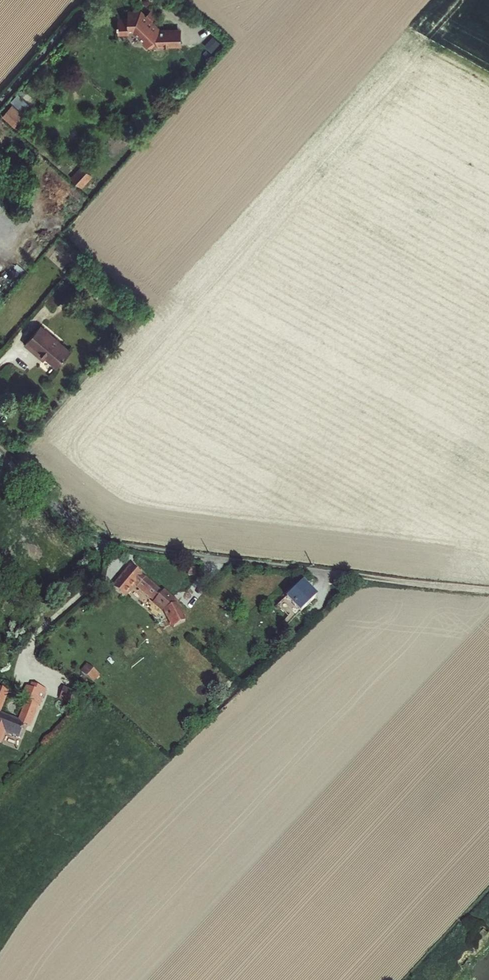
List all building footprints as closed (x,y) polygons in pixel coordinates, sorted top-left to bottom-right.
[(165,11),(160,16),(165,21),(171,16),(165,11)] [(173,28),(165,21),(160,16),(155,12),(143,12),(143,19),(132,20),(133,33),(143,33),(143,30),(148,30),(160,40),(160,42),(163,46),(169,45),(174,40),(178,43),(195,43),(195,28),(173,28)] [(213,50),(220,42),(214,37),(208,46),(213,50)] [(20,96),(15,101),(22,108),(27,103),(20,96)] [(12,105),(4,116),(17,125),(25,114),(12,105)] [(73,358),(42,331),(25,349),(33,356),(35,354),(58,375),(73,358)] [(132,565),(121,577),(114,586),(124,595),(132,587),(136,582),(139,584),(138,585),(154,599),(160,604),(167,596),(161,591),(144,577),(144,578),(141,575),(142,574),(132,565)] [(316,598),(312,594),(301,583),(288,595),(286,597),(297,609),(301,612),(316,598)] [(3,745),(7,733),(22,737),(25,724),(32,726),(43,692),(44,688),(29,683),(28,687),(24,697),(23,696),(17,717),(0,712),(0,744),(3,745)] [(61,699),(78,704),(81,693),(64,688),(61,699)]
